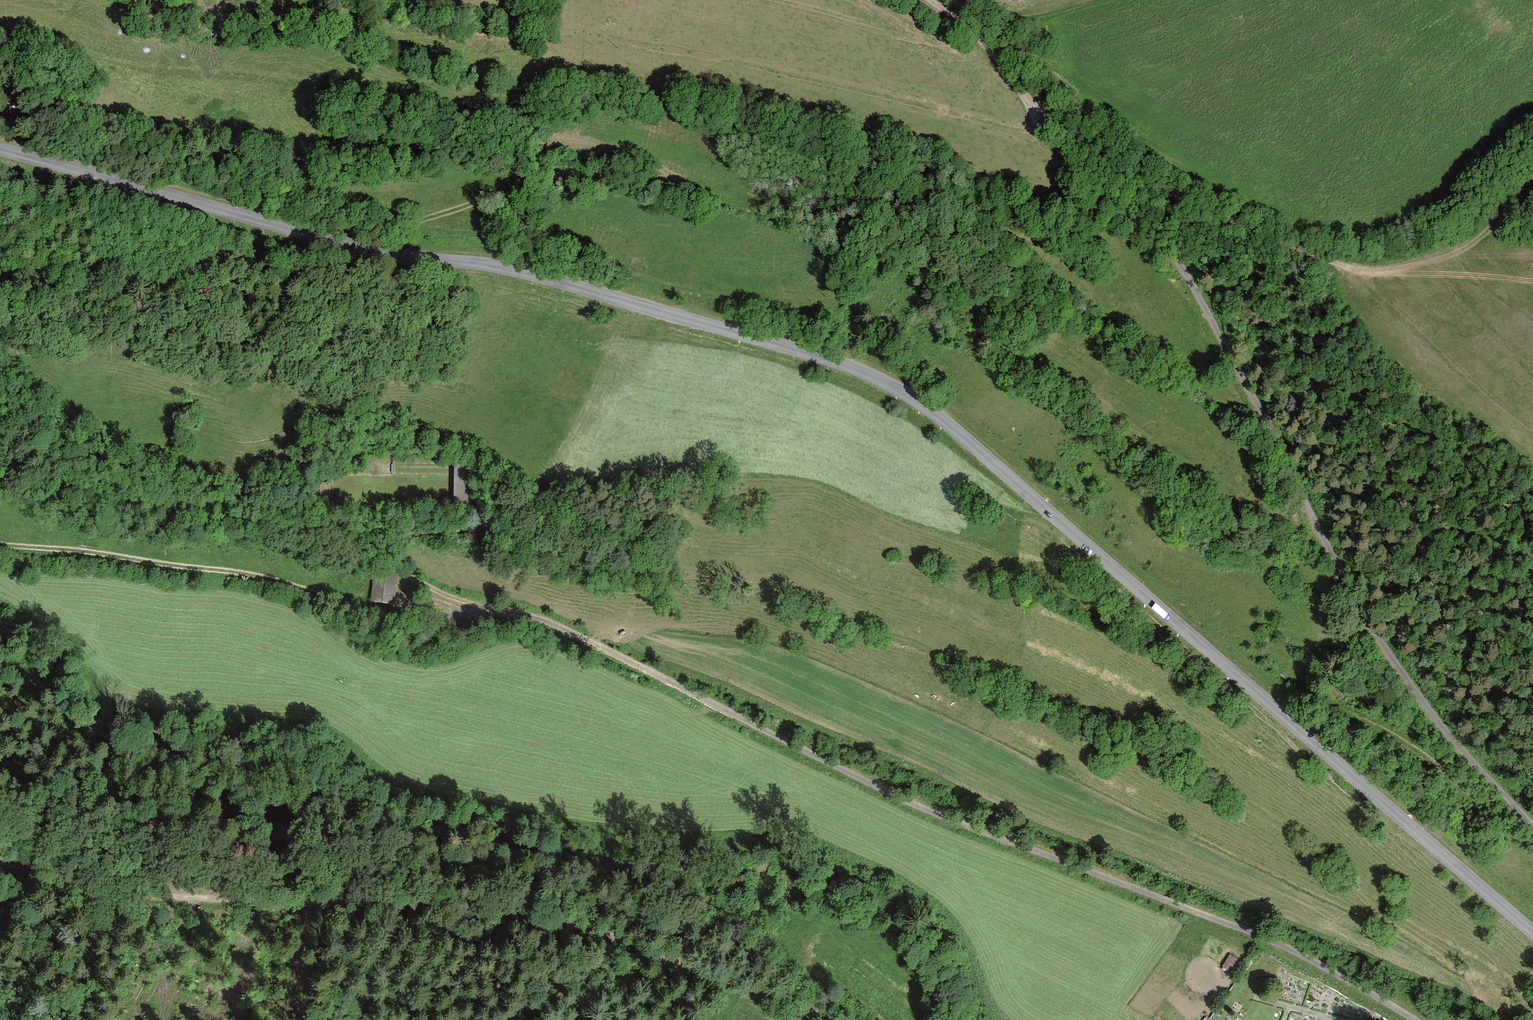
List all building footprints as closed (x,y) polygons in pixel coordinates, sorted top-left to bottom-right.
[(470,462),(456,462),(456,476),(456,496),(456,501),(470,501),(470,462)] [(398,572),(377,569),(372,600),(394,603),(398,572)] [(1234,969),(1238,956),(1229,953),(1225,966),(1234,969)]
